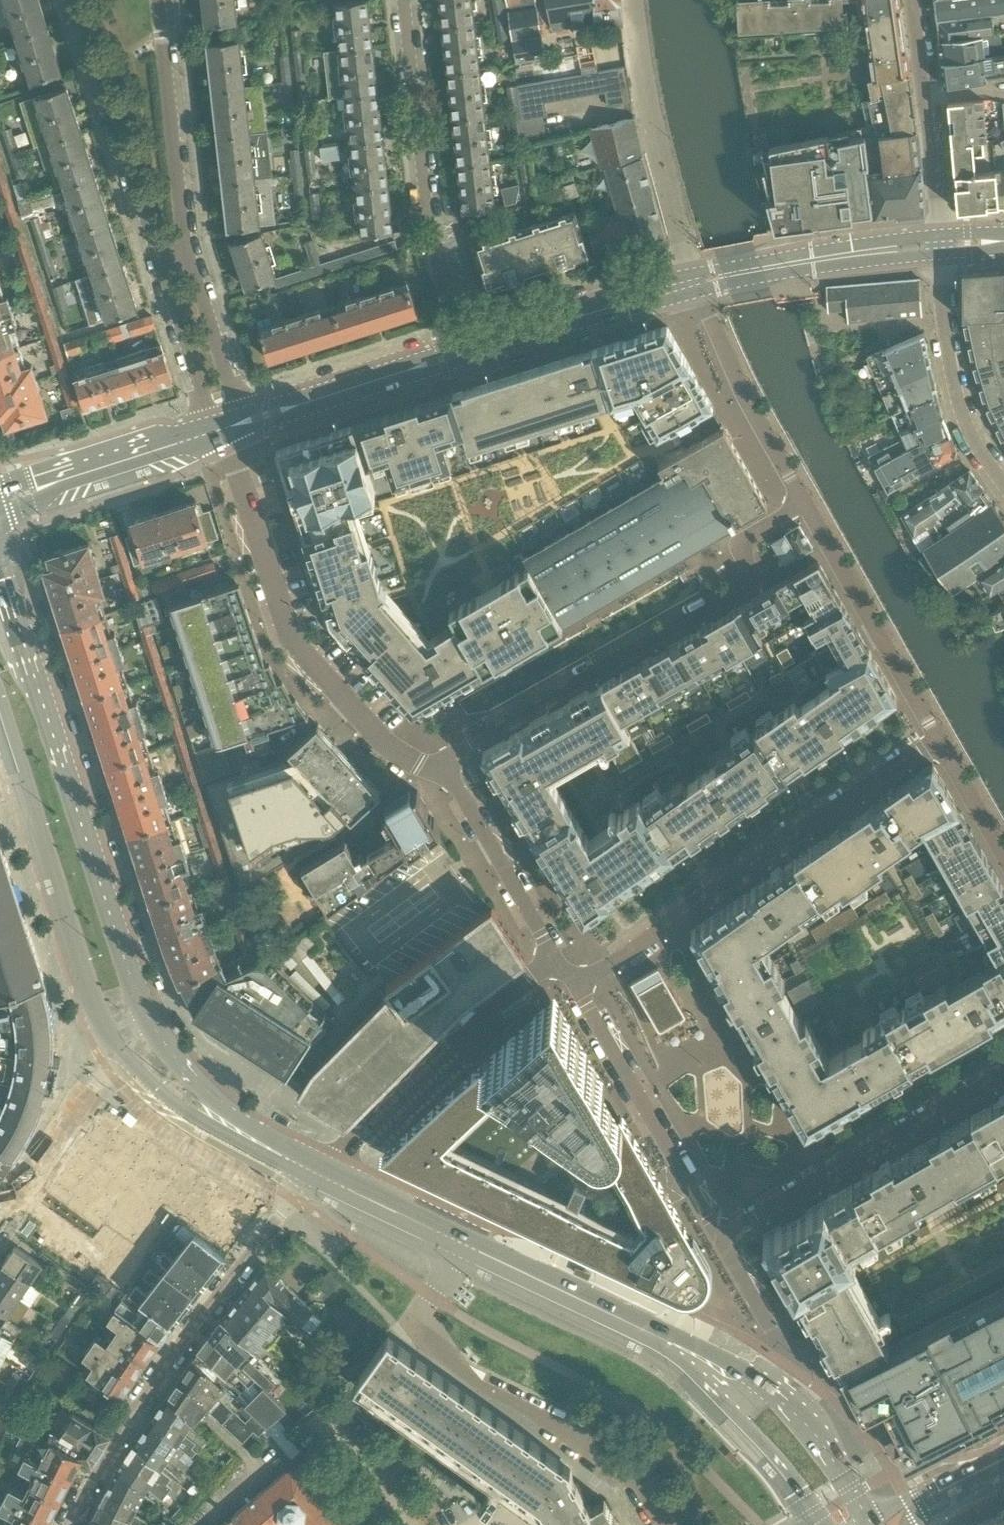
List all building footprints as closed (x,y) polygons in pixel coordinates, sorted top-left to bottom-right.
[(17,38),(47,28),(38,0),(5,0),(17,38)] [(234,0),(202,0),(205,25),(216,24),(237,22),(234,0)] [(335,3),(340,49),(372,46),(367,0),(363,0),(335,3)] [(440,8),(442,26),(474,23),(471,0),(439,0),(440,8)] [(512,39),(512,37),(510,37),(504,0),(492,0),(500,45),(508,44),(507,39),(512,39)] [(510,37),(512,37),(540,32),(536,6),(535,2),(535,0),(504,0),(510,37)] [(550,23),(552,29),(594,23),(595,28),(622,24),(620,0),(546,0),(550,23)] [(781,30),(779,0),(777,0),(758,1),(760,35),(774,34),(774,31),(781,30)] [(801,33),(799,0),(779,0),(781,30),(787,30),(787,34),(801,33)] [(821,28),(819,0),(799,0),(801,33),(815,32),(815,28),(821,28)] [(862,1),(862,0),(819,0),(821,28),(828,27),(828,31),(848,30),(846,12),(842,12),(841,2),(862,1)] [(864,18),(900,13),(898,0),(862,0),(862,1),(862,5),(863,10),(858,11),(859,17),(864,16),(864,18)] [(938,43),(994,34),(993,25),(1003,23),(1003,0),(933,0),(934,4),(938,43)] [(747,36),(760,35),(758,1),(737,2),(739,33),(746,32),(747,36)] [(861,31),(863,42),(903,37),(900,13),(864,18),(866,31),(861,31)] [(474,23),(442,26),(444,44),(445,58),(447,72),(479,69),(474,23)] [(61,72),(47,28),(17,38),(31,82),(61,72)] [(291,31),(296,80),(305,79),(300,30),(291,31)] [(512,37),(512,39),(516,61),(544,55),(540,32),(512,37)] [(941,64),(1003,55),(1003,47),(1001,48),(999,34),(994,34),(938,43),(941,64)] [(868,80),(909,75),(908,66),(903,37),(863,42),(863,45),(868,44),(871,66),(872,71),(873,79),(868,80)] [(218,42),(207,43),(212,91),(244,87),(239,40),(218,42)] [(372,46),(340,49),(346,96),(377,92),(372,46)] [(941,64),(943,86),(977,81),(1003,77),(1003,55),(941,64)] [(293,106),(288,57),(279,58),(285,107),(293,106)] [(603,72),(606,92),(609,106),(631,102),(626,67),(603,72)] [(479,69),(447,72),(449,87),(450,100),(452,118),(484,115),(479,69)] [(606,92),(603,72),(516,86),(522,120),(547,116),(545,102),(606,92)] [(865,172),(872,213),(873,216),(897,213),(898,216),(924,213),(922,181),(916,130),(916,129),(911,91),(911,89),(909,75),(868,80),(871,94),(863,96),(864,100),(862,100),(862,101),(864,109),(863,109),(864,110),(866,117),(865,118),(865,119),(866,119),(867,126),(869,135),(874,134),(882,169),(865,172)] [(297,85),(299,101),(307,100),(305,84),(297,85)] [(244,87),(212,91),(217,137),(249,133),(249,132),(267,131),(262,85),(244,87)] [(515,86),(507,87),(515,136),(523,135),(515,86)] [(36,96),(19,102),(33,147),(80,131),(66,87),(36,96)] [(377,92),(346,96),(351,142),(382,139),(377,92)] [(947,103),(949,124),(984,121),(983,100),(947,103)] [(484,115),(452,118),(454,137),(456,151),(458,165),(489,162),(484,115)] [(605,167),(615,205),(652,196),(642,158),(635,125),(633,117),(601,124),(601,126),(590,129),(600,168),(605,167)] [(953,171),(954,177),(976,174),(974,157),(984,156),(982,142),(986,142),(984,121),(949,124),(953,171)] [(301,123),(306,171),(315,170),(310,122),(301,123)] [(852,216),(872,213),(865,172),(882,169),(874,134),(869,135),(867,126),(836,133),(839,154),(831,155),(827,135),(769,147),(761,149),(766,168),(762,169),(769,197),(766,198),(774,229),(834,221),(852,218),(852,216)] [(3,131),(10,154),(17,152),(10,128),(3,131)] [(80,131),(33,147),(37,146),(40,156),(45,170),(49,168),(55,188),(94,176),(84,142),(80,133),(80,131)] [(249,133),(217,137),(222,182),(254,179),(272,177),(270,158),(252,160),(251,147),(269,145),(267,131),(249,132),(249,133)] [(766,134),(753,135),(755,148),(768,147),(766,134)] [(382,139),(351,142),(356,189),(387,186),(385,167),(384,153),(382,139)] [(304,198),(298,150),(290,150),(295,199),(304,198)] [(10,154),(18,178),(25,176),(17,152),(10,154)] [(518,158),(522,182),(531,181),(527,156),(518,158)] [(494,208),(489,162),(458,165),(459,179),(461,192),(463,211),(494,208)] [(3,201),(11,199),(0,163),(0,192),(3,201)] [(996,171),(999,207),(1003,206),(1003,170),(996,171)] [(976,174),(954,177),(954,181),(957,210),(999,207),(996,171),(976,174)] [(572,175),(561,179),(563,186),(568,184),(575,182),(572,175)] [(55,188),(55,189),(64,186),(71,208),(74,217),(78,230),(108,220),(107,217),(101,198),(95,177),(94,176),(55,188)] [(259,225),(254,179),(222,182),(228,229),(259,225)] [(575,182),(568,184),(563,186),(534,194),(534,195),(538,208),(579,195),(575,182)] [(502,189),(505,204),(513,202),(516,202),(520,191),(519,185),(502,189)] [(393,231),(387,186),(356,189),(361,235),(393,231)] [(38,209),(55,204),(57,210),(67,207),(63,193),(62,193),(29,202),(27,198),(18,201),(23,217),(23,218),(24,221),(30,219),(36,217),(39,216),(40,216),(38,209)] [(320,218),(317,193),(309,194),(312,219),(320,218)] [(652,196),(615,205),(618,217),(587,225),(594,252),(625,243),(626,245),(663,235),(652,196)] [(7,217),(24,270),(33,267),(17,217),(11,199),(3,201),(7,217)] [(539,223),(524,227),(539,273),(559,267),(553,249),(563,246),(569,264),(589,257),(575,211),(559,216),(560,221),(541,228),(539,223)] [(40,216),(39,216),(46,240),(56,237),(50,221),(46,223),(43,215),(40,216)] [(30,219),(48,275),(57,272),(46,240),(39,216),(36,217),(30,219)] [(108,220),(78,230),(89,263),(92,275),(122,265),(109,221),(108,220)] [(539,273),(524,227),(508,232),(510,237),(491,243),(489,238),(473,243),(488,290),(509,283),(503,265),(513,262),(519,280),(539,273)] [(253,235),(231,242),(246,287),(273,279),(277,278),(262,232),(253,235)] [(774,297),(777,301),(795,298),(813,296),(789,234),(751,241),(772,297),(774,297)] [(304,243),(312,266),(313,266),(321,263),(313,240),(304,243)] [(394,240),(384,243),(387,252),(397,249),(394,240)] [(384,243),(374,246),(376,255),(387,252),(384,243)] [(374,246),(364,250),(366,258),(376,255),(374,246)] [(364,250),(354,253),(356,261),(366,258),(364,250)] [(354,253),(344,256),(346,265),(356,261),(354,253)] [(344,256),(333,259),(336,268),(346,265),(344,256)] [(333,259),(323,263),(326,271),(336,268),(333,259)] [(323,263),(321,263),(313,266),(316,274),(326,271),(323,263)] [(137,309),(122,265),(92,275),(107,319),(137,309)] [(312,266),(303,269),(306,277),(316,274),(313,266),(312,266)] [(24,270),(46,339),(55,336),(39,288),(33,267),(24,270)] [(303,269),(293,272),(296,281),(306,277),(303,269)] [(971,272),(966,272),(962,272),(962,277),(961,277),(961,282),(962,282),(962,319),(1003,316),(1003,269),(971,272)] [(293,272),(283,275),(286,284),(296,281),(293,272)] [(286,284),(283,275),(277,278),(273,279),(276,287),(286,284)] [(921,315),(919,279),(918,279),(918,278),(894,280),(826,286),(826,287),(826,291),(827,297),(828,311),(846,309),(848,322),(882,319),(897,318),(921,315)] [(61,285),(52,288),(59,311),(68,309),(64,297),(61,285)] [(368,293),(379,325),(417,312),(409,285),(395,290),(393,285),(368,293)] [(348,305),(333,309),(342,336),(379,325),(368,293),(346,300),(348,305)] [(15,349),(9,329),(16,326),(7,296),(0,298),(0,354),(15,349)] [(320,309),(295,317),(305,348),(342,336),(333,309),(321,313),(320,309)] [(152,315),(128,323),(131,335),(155,328),(152,315)] [(967,344),(1003,338),(1003,316),(962,319),(967,344)] [(274,328),(260,333),(269,360),(305,348),(295,317),(272,324),(274,328)] [(120,325),(100,331),(105,344),(124,338),(120,325)] [(276,453),(330,623),(412,712),(452,689),(561,625),(520,553),(657,473),(653,468),(668,459),(657,440),(712,408),(666,327),(276,453)] [(105,344),(100,331),(91,334),(95,347),(105,344)] [(891,413),(902,439),(912,434),(918,446),(927,442),(938,464),(954,455),(956,450),(943,419),(942,412),(923,333),(883,350),(882,348),(880,349),(881,351),(867,357),(890,413),(891,413)] [(55,336),(46,339),(55,368),(68,407),(77,404),(55,336)] [(83,337),(64,343),(68,356),(87,349),(83,337)] [(971,364),(1003,357),(1003,338),(967,344),(971,364)] [(15,349),(0,354),(0,418),(3,428),(47,414),(31,365),(21,368),(15,349)] [(172,380),(163,351),(149,355),(148,351),(131,357),(132,360),(118,365),(128,394),(172,380)] [(978,384),(1003,377),(1003,357),(971,364),(978,384)] [(88,374),(75,378),(85,408),(128,394),(118,365),(106,368),(104,365),(87,370),(88,374)] [(984,405),(1003,397),(1003,377),(978,384),(984,405)] [(993,425),(1003,420),(1003,397),(984,405),(993,425)] [(1003,444),(1003,420),(993,425),(1003,444)] [(653,468),(657,473),(520,553),(561,625),(562,626),(564,625),(731,523),(765,503),(721,431),(719,428),(668,459),(653,468)] [(912,434),(902,439),(920,473),(938,464),(927,442),(918,446),(912,434)] [(902,439),(888,447),(905,482),(920,473),(902,439)] [(848,445),(854,458),(861,455),(854,442),(848,445)] [(905,482),(888,447),(869,457),(888,491),(905,482)] [(962,503),(983,488),(969,470),(949,484),(962,503)] [(949,484),(929,497),(942,517),(962,503),(949,484)] [(913,537),(919,548),(991,500),(983,488),(962,503),(942,517),(929,526),(913,537)] [(929,497),(915,506),(929,526),(942,517),(929,497)] [(937,570),(1003,525),(1003,517),(991,500),(919,548),(921,550),(923,549),(937,570)] [(176,550),(203,542),(204,546),(207,545),(206,542),(218,538),(209,510),(198,514),(194,501),(162,511),(131,521),(135,534),(126,537),(135,565),(145,562),(146,564),(148,564),(147,559),(176,550)] [(901,515),(913,537),(929,526),(915,506),(901,515)] [(977,575),(1003,557),(1003,525),(937,570),(951,591),(977,575)] [(813,547),(799,526),(785,534),(786,535),(787,536),(785,536),(784,535),(772,543),(784,563),(797,556),(796,554),(797,553),(799,556),(812,548),(813,547)] [(110,536),(125,587),(134,584),(118,534),(110,536)] [(48,569),(42,571),(42,572),(43,573),(45,572),(50,587),(51,590),(53,596),(54,600),(59,616),(56,617),(60,627),(61,626),(61,628),(100,615),(94,595),(103,593),(88,544),(45,557),(48,569)] [(999,588),(1003,585),(1003,557),(977,575),(991,594),(999,588)] [(141,586),(142,589),(145,597),(217,574),(213,563),(141,586)] [(482,754),(583,918),(896,700),(818,563),(482,754)] [(118,564),(111,567),(113,572),(120,570),(118,564)] [(125,587),(128,594),(142,589),(141,586),(140,582),(134,584),(125,587)] [(239,582),(198,595),(205,615),(246,602),(239,582)] [(142,589),(128,594),(130,602),(145,597),(142,589)] [(224,675),(218,655),(211,635),(205,615),(198,595),(169,605),(215,744),(194,751),(204,781),(231,773),(221,743),(244,736),(247,746),(255,743),(253,738),(270,733),(268,728),(262,706),(249,710),(242,690),(248,689),(242,670),(224,675)] [(132,605),(139,626),(164,619),(157,598),(132,605)] [(252,622),(246,602),(205,615),(211,635),(252,622)] [(988,614),(995,629),(1003,626),(1003,607),(988,614)] [(62,630),(60,630),(64,640),(67,640),(72,655),(73,659),(75,665),(76,669),(81,684),(77,686),(80,698),(122,684),(116,665),(123,663),(114,632),(106,635),(100,615),(61,628),(62,630)] [(259,642),(252,622),(211,635),(218,655),(259,642)] [(154,674),(163,672),(164,671),(152,633),(156,631),(154,623),(139,627),(154,674)] [(159,645),(162,652),(173,648),(171,642),(159,645)] [(265,662),(259,642),(218,655),(224,675),(242,670),(265,662)] [(173,648),(162,652),(164,659),(175,655),(173,648)] [(269,661),(265,662),(242,670),(248,689),(278,680),(269,661)] [(154,674),(176,743),(185,740),(163,672),(154,674)] [(278,680),(248,689),(242,690),(249,710),(262,706),(293,697),(282,678),(278,680)] [(172,685),(175,692),(186,688),(184,681),(172,685)] [(122,684),(80,698),(84,710),(88,708),(94,724),(95,728),(96,733),(98,737),(102,753),(100,754),(103,765),(105,764),(105,765),(144,753),(138,733),(146,731),(136,701),(128,703),(122,684)] [(186,688),(175,692),(177,698),(188,694),(186,688)] [(295,696),(293,697),(262,706),(268,728),(309,715),(295,696)] [(186,725),(188,731),(199,728),(197,721),(186,725)] [(207,785),(237,890),(327,834),(349,821),(380,792),(379,790),(378,791),(366,777),(363,773),(362,773),(349,759),(350,759),(347,756),(334,742),(331,739),(327,735),(328,735),(317,723),(280,758),(274,763),(207,785)] [(199,728),(188,731),(190,738),(201,734),(199,728)] [(105,767),(104,767),(108,777),(110,777),(115,793),(117,796),(118,802),(120,806),(125,822),(122,822),(125,833),(127,832),(127,834),(166,821),(160,802),(167,800),(158,769),(150,771),(144,753),(105,765),(105,767)] [(958,811),(932,765),(693,931),(805,1127),(1003,1015),(1003,959),(997,963),(986,944),(975,926),(965,907),(954,888),(943,869),(933,851),(922,832),(958,811)] [(328,911),(440,829),(434,818),(433,818),(431,815),(427,817),(424,812),(429,809),(417,791),(413,793),(411,789),(387,803),(390,807),(386,810),(401,835),(362,859),(360,855),(356,857),(345,839),(301,866),(328,911)] [(969,830),(958,811),(922,832),(933,851),(969,830)] [(128,835),(126,836),(129,846),(132,845),(137,861),(138,865),(140,871),(141,875),(146,890),(144,891),(147,902),(148,901),(149,902),(188,890),(184,878),(192,876),(180,838),(174,819),(166,821),(127,834),(128,835)] [(980,849),(969,830),(933,851),(943,869),(980,849)] [(433,837),(439,847),(447,843),(440,832),(433,837)] [(45,982),(45,981),(31,937),(18,898),(19,898),(18,896),(13,881),(13,880),(0,840),(0,996),(45,982)] [(991,867),(980,849),(943,869),(954,888),(991,867)] [(1001,886),(991,867),(954,888),(965,907),(1001,886)] [(228,877),(220,880),(231,914),(239,912),(228,877)] [(1001,886),(965,907),(975,926),(1003,909),(1003,891),(1001,886)] [(179,982),(180,984),(217,966),(209,949),(215,947),(202,907),(194,909),(188,890),(149,902),(149,904),(148,904),(151,915),(154,914),(161,936),(160,937),(164,949),(165,948),(166,952),(175,973),(172,974),(177,983),(179,982)] [(386,995),(376,985),(318,1043),(328,1053),(313,1068),(297,1094),(344,1123),(463,1004),(525,958),(492,907),(386,985),(387,987),(390,990),(386,995)] [(975,926),(986,944),(1003,934),(1003,909),(975,926)] [(235,926),(243,954),(251,950),(243,923),(235,926)] [(289,948),(300,960),(319,944),(308,932),(289,948)] [(986,944),(997,963),(1003,959),(1003,934),(986,944)] [(217,966),(180,984),(180,985),(181,987),(194,1013),(193,1015),(286,1076),(310,1039),(312,1040),(332,1022),(272,962),(257,947),(251,950),(243,954),(217,966)] [(297,963),(285,951),(279,958),(290,969),(297,963)] [(632,983),(658,1029),(659,1030),(660,1030),(661,1030),(662,1030),(663,1030),(684,1018),(684,1017),(685,1016),(685,1015),(685,1014),(685,1013),(659,968),(632,983)] [(6,1168),(5,1167),(14,1155),(15,1156),(22,1144),(29,1133),(36,1121),(42,1106),(47,1090),(47,1087),(51,1087),(55,1088),(60,1059),(56,1058),(52,1057),(53,1054),(54,1054),(54,1040),(54,1024),(52,1010),(49,994),(45,982),(0,996),(0,1177),(6,1168)] [(624,1129),(628,1127),(629,1127),(597,1072),(593,1075),(588,1067),(593,1064),(581,1044),(577,1047),(572,1038),(577,1036),(565,1016),(561,1018),(555,1009),(560,1007),(554,996),(550,1001),(549,1000),(530,1010),(492,1032),(375,1146),(385,1151),(380,1156),(639,1278),(641,1273),(650,1277),(647,1284),(676,1298),(682,1300),(688,1300),(694,1299),(700,1296),(705,1292),(709,1287),(711,1281),(712,1275),(711,1268),(709,1262),(693,1234),(691,1235),(683,1222),(679,1225),(675,1218),(679,1215),(669,1197),(664,1200),(661,1193),(665,1191),(657,1177),(652,1167),(647,1170),(644,1165),(649,1162),(644,1154),(640,1156),(637,1152),(641,1149),(633,1133),(628,1136),(624,1129)] [(742,1130),(741,1095),(726,1096),(727,1104),(710,1105),(711,1131),(742,1130)] [(913,1150),(764,1235),(841,1370),(897,1341),(1003,1287),(1003,1098),(913,1150)] [(171,1230),(168,1233),(164,1239),(165,1239),(179,1251),(211,1275),(225,1257),(194,1232),(186,1242),(177,1234),(172,1230),(171,1230)] [(2,1262),(30,1282),(42,1264),(14,1245),(2,1262)] [(151,1256),(156,1260),(166,1267),(198,1291),(211,1275),(179,1251),(173,1259),(158,1247),(151,1256)] [(0,1265),(0,1286),(18,1298),(30,1282),(2,1262),(0,1265)] [(265,1264),(253,1280),(301,1323),(312,1310),(265,1264)] [(138,1273),(153,1285),(184,1309),(198,1291),(166,1267),(159,1276),(149,1268),(148,1270),(143,1266),(138,1273)] [(98,1272),(89,1285),(108,1300),(118,1288),(98,1272)] [(301,1323),(253,1280),(242,1294),(253,1305),(264,1316),(282,1331),(288,1324),(292,1320),(297,1324),(299,1326),(301,1323)] [(139,1302),(144,1306),(171,1327),(184,1309),(153,1285),(146,1293),(136,1285),(129,1294),(139,1302)] [(7,1315),(18,1298),(0,1286),(0,1311),(7,1315)] [(897,1341),(841,1370),(844,1376),(852,1390),(853,1393),(861,1408),(863,1412),(873,1407),(880,1403),(890,1423),(899,1440),(894,1442),(904,1463),(909,1461),(959,1435),(1003,1412),(1003,1287),(897,1341)] [(73,1301),(79,1306),(86,1295),(80,1291),(73,1301)] [(96,1294),(89,1304),(95,1309),(102,1299),(96,1294)] [(242,1294),(231,1308),(270,1344),(276,1338),(282,1331),(264,1316),(253,1305),(242,1294)] [(121,1301),(116,1309),(157,1341),(159,1342),(171,1327),(144,1306),(138,1313),(121,1301)] [(231,1308),(221,1322),(253,1350),(259,1356),(260,1357),(270,1344),(231,1308)] [(119,1326),(112,1336),(146,1362),(153,1352),(152,1349),(157,1341),(116,1309),(108,1319),(119,1326)] [(63,1314),(56,1325),(63,1329),(70,1319),(63,1314)] [(78,1319),(71,1329),(78,1333),(84,1323),(78,1319)] [(221,1322),(210,1336),(264,1388),(270,1382),(253,1364),(259,1356),(253,1350),(221,1322)] [(63,1329),(56,1325),(49,1335),(55,1340),(63,1329)] [(78,1333),(71,1329),(65,1339),(71,1343),(78,1333)] [(363,1369),(361,1371),(352,1383),(541,1519),(544,1524),(545,1524),(557,1524),(585,1510),(591,1507),(587,1500),(569,1467),(570,1465),(387,1334),(385,1338),(384,1340),(363,1369)] [(96,1336),(88,1347),(132,1379),(138,1370),(141,1369),(146,1362),(112,1336),(107,1343),(96,1336)] [(210,1336),(193,1357),(216,1380),(222,1374),(230,1381),(235,1374),(249,1387),(237,1399),(244,1405),(253,1413),(266,1426),(286,1410),(264,1388),(210,1336)] [(42,1345),(35,1355),(41,1360),(49,1350),(42,1345)] [(132,1379),(88,1347),(83,1355),(94,1362),(87,1372),(119,1396),(120,1395),(124,1395),(128,1388),(127,1385),(132,1379)] [(41,1360),(35,1355),(28,1366),(34,1370),(41,1360)] [(173,1386),(165,1398),(193,1421),(194,1420),(195,1421),(200,1414),(205,1409),(206,1408),(243,1441),(253,1430),(258,1434),(262,1430),(266,1426),(253,1413),(248,1418),(245,1421),(221,1397),(218,1400),(215,1397),(224,1387),(216,1380),(193,1357),(173,1386)] [(342,1371),(330,1380),(336,1390),(349,1380),(342,1371)] [(21,1376),(13,1386),(20,1391),(27,1380),(21,1376)] [(20,1391),(13,1386),(3,1405),(10,1409),(20,1391)] [(315,1392),(303,1401),(310,1409),(321,1400),(315,1392)] [(165,1398),(157,1411),(202,1447),(206,1441),(189,1427),(193,1421),(165,1398)] [(239,1410),(248,1418),(253,1413),(244,1405),(239,1410)] [(198,1452),(202,1447),(157,1411),(149,1422),(177,1445),(184,1451),(192,1457),(196,1451),(198,1452)] [(50,1429),(46,1436),(80,1458),(92,1465),(110,1436),(102,1431),(74,1413),(64,1429),(53,1423),(51,1427),(50,1427),(49,1428),(50,1429)] [(290,1455),(291,1456),(299,1450),(284,1431),(288,1429),(286,1427),(278,1416),(266,1426),(262,1430),(263,1431),(268,1436),(271,1433),(277,1439),(283,1447),(290,1455)] [(33,1474),(28,1483),(61,1500),(66,1490),(65,1488),(80,1458),(46,1436),(13,1417),(12,1419),(7,1429),(21,1436),(17,1444),(19,1452),(27,1456),(21,1468),(33,1474)] [(184,1451),(177,1445),(149,1422),(141,1433),(172,1460),(185,1471),(189,1465),(179,1457),(184,1451)] [(185,1471),(172,1460),(141,1433),(140,1435),(133,1446),(160,1469),(163,1465),(173,1473),(179,1479),(185,1471)] [(160,1470),(133,1446),(124,1458),(172,1497),(174,1498),(178,1493),(166,1483),(169,1478),(160,1470)] [(124,1458),(116,1471),(144,1494),(148,1487),(151,1489),(150,1490),(161,1499),(162,1499),(166,1503),(172,1497),(124,1458)] [(265,1488),(253,1498),(233,1515),(230,1512),(225,1516),(228,1519),(222,1524),(350,1524),(325,1496),(326,1495),(322,1491),(321,1491),(301,1467),(290,1467),(283,1473),(265,1488)] [(116,1471),(106,1490),(137,1508),(141,1500),(143,1502),(142,1504),(149,1510),(155,1503),(144,1494),(116,1471)] [(9,1485),(3,1497),(48,1521),(53,1511),(55,1511),(61,1500),(28,1483),(23,1493),(9,1485)] [(193,1484),(187,1490),(193,1495),(198,1488),(193,1484)] [(99,1504),(137,1524),(147,1524),(148,1522),(134,1514),(137,1508),(106,1490),(99,1504)] [(494,1498),(487,1493),(481,1503),(487,1507),(489,1504),(494,1498)] [(8,1524),(46,1524),(48,1521),(3,1497),(0,1503),(0,1509),(12,1516),(8,1524)] [(604,1500),(591,1507),(585,1510),(557,1524),(618,1524),(604,1500)] [(92,1518),(104,1524),(137,1524),(99,1504),(92,1518)] [(176,1511),(180,1514),(186,1508),(182,1505),(176,1511)] [(169,1515),(175,1520),(180,1514),(174,1510),(169,1515)] [(976,1524),(1003,1524),(1003,1510),(976,1524)]
